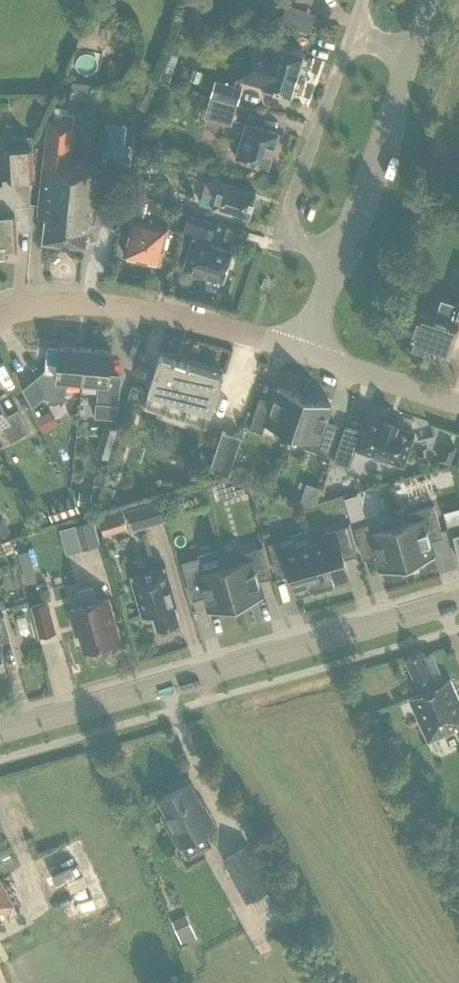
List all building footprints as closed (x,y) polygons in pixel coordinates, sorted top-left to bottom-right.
[(249,41),(245,54),(237,76),(265,85),(265,87),(291,95),(304,53),(278,45),(276,50),(249,41)] [(237,102),(242,86),(216,79),(211,94),(237,102)] [(231,123),(237,103),(211,96),(205,115),(231,123)] [(95,223),(102,165),(87,163),(87,159),(71,157),(75,123),(48,119),(38,216),(46,217),(43,240),(86,245),(88,222),(95,223)] [(269,165),(279,131),(246,121),(236,155),(269,165)] [(105,124),(105,163),(135,164),(135,145),(129,145),(129,125),(105,124)] [(34,176),(32,147),(7,149),(9,179),(3,179),(3,184),(0,184),(0,255),(3,255),(7,251),(8,251),(8,250),(18,249),(16,213),(15,214),(15,203),(30,203),(29,177),(34,176)] [(249,215),(256,192),(235,186),(236,184),(221,179),(220,182),(206,178),(203,188),(217,193),(213,207),(233,212),(233,210),(249,215)] [(169,187),(143,179),(139,192),(164,200),(169,187)] [(160,262),(168,226),(160,224),(165,205),(137,198),(135,210),(137,210),(135,218),(133,217),(124,254),(160,262)] [(219,220),(189,211),(183,232),(193,236),(183,267),(223,280),(233,251),(211,244),(219,220)] [(229,225),(224,238),(236,242),(240,229),(229,225)] [(447,311),(444,319),(420,311),(418,318),(407,314),(402,331),(412,334),(409,342),(411,343),(410,346),(424,351),(425,347),(427,348),(427,347),(449,354),(458,324),(458,300),(454,314),(447,311)] [(60,346),(50,346),(48,347),(46,370),(35,378),(44,389),(43,397),(65,399),(67,380),(83,381),(86,348),(60,345),(60,346)] [(83,381),(99,383),(100,373),(110,374),(112,350),(86,348),(83,381)] [(148,391),(149,391),(144,406),(163,412),(162,416),(183,423),(185,424),(186,420),(205,426),(210,411),(211,411),(224,374),(161,353),(148,391)] [(122,375),(110,374),(100,373),(99,383),(97,402),(95,415),(116,417),(117,404),(119,404),(122,375)] [(277,428),(292,433),(305,395),(278,386),(271,406),(259,402),(250,427),(274,436),(277,428)] [(305,395),(292,433),(307,438),(304,446),(328,454),(337,429),(324,424),(331,404),(305,395)] [(1,424),(11,441),(30,430),(18,408),(8,414),(0,400),(0,424),(1,424)] [(346,426),(334,460),(347,465),(351,453),(402,470),(415,432),(366,416),(361,431),(346,426)] [(229,472),(242,436),(223,430),(210,466),(229,472)] [(227,476),(232,494),(249,489),(248,485),(227,476)] [(47,504),(52,520),(79,511),(74,495),(47,504)] [(128,510),(133,529),(164,520),(158,501),(128,510)] [(397,524),(408,563),(435,555),(428,529),(440,526),(440,528),(441,528),(435,505),(410,512),(412,520),(397,524)] [(106,538),(128,531),(123,514),(101,521),(106,538)] [(100,544),(94,519),(74,525),(81,549),(100,544)] [(326,540),(311,544),(324,587),(351,579),(343,553),(355,550),(356,552),(357,552),(349,524),(324,532),(326,540)] [(374,544),(381,571),(408,563),(397,524),(371,532),(368,524),(355,528),(362,550),(362,548),(374,544)] [(324,587),(311,544),(297,548),(295,540),(283,543),(281,538),(268,542),(277,574),(278,574),(277,572),(289,569),(297,595),(324,587)] [(226,565),(237,604),(264,596),(258,575),(270,572),(271,574),(263,546),(239,553),(241,561),(226,565)] [(37,581),(29,549),(19,552),(27,583),(37,581)] [(210,611),(237,604),(226,565),(199,573),(197,565),(184,568),(192,597),(193,596),(192,594),(204,591),(210,611)] [(175,604),(177,604),(166,566),(132,576),(143,614),(153,611),(157,627),(180,620),(175,604)] [(80,631),(84,648),(120,638),(109,597),(98,601),(93,585),(78,589),(83,605),(70,609),(77,632),(80,631)] [(33,605),(40,635),(56,631),(48,601),(33,605)] [(11,638),(4,615),(0,616),(0,642),(11,638)] [(450,679),(444,682),(431,653),(425,655),(423,651),(406,658),(421,693),(410,698),(430,740),(458,725),(458,699),(450,679)] [(180,845),(215,826),(204,805),(202,806),(189,782),(160,798),(168,814),(164,817),(180,845)] [(270,887),(247,845),(224,858),(247,900),(252,897),(258,911),(274,903),(267,889),(270,887)] [(14,905),(0,878),(0,912),(14,905)] [(173,920),(182,943),(197,937),(187,914),(173,920)]
